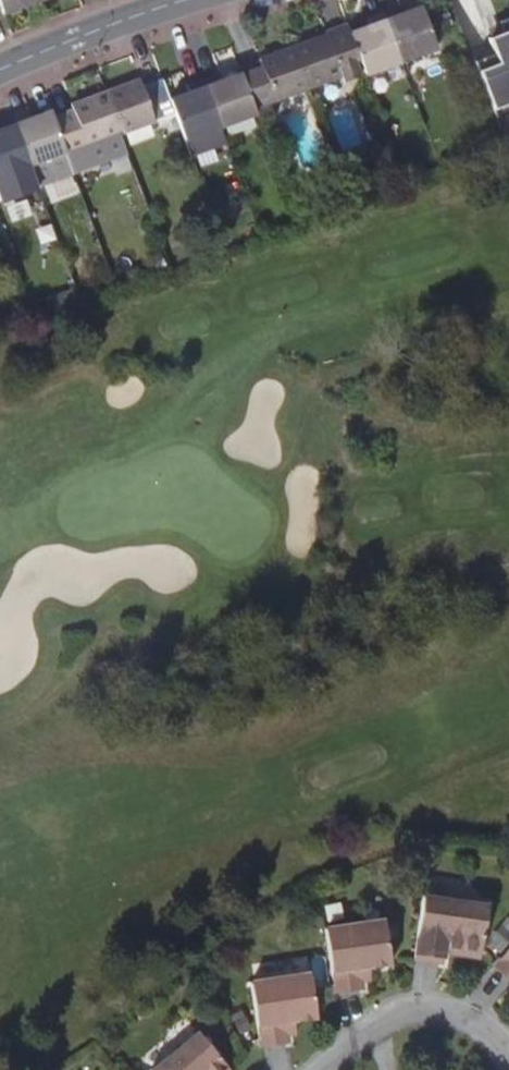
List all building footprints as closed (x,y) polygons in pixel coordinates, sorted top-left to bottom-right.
[(3,9),(5,14),(41,0),(0,0),(0,10),(3,9)] [(384,12),(402,60),(437,48),(422,6),(403,13),(400,6),(384,12)] [(406,74),(402,60),(384,12),(368,18),(371,25),(351,33),(363,65),(371,87),(406,74)] [(502,18),(506,28),(493,33),(492,34),(499,49),(474,59),(494,116),(508,110),(508,15),(502,18)] [(489,23),(493,33),(506,28),(502,18),(489,23)] [(363,65),(351,33),(347,23),(327,31),(329,35),(295,48),(306,79),(309,85),(342,72),(346,83),(362,77),(358,67),(363,65)] [(306,79),(295,48),(261,60),(263,65),(242,72),(257,114),(260,121),(274,116),(269,100),(309,85),(306,79)] [(257,114),(242,72),(223,79),(220,72),(205,77),(222,126),(257,114)] [(229,145),(222,126),(205,77),(187,83),(190,91),(171,98),(176,111),(193,158),(229,145)] [(176,111),(171,98),(164,78),(144,85),(141,80),(107,92),(121,131),(176,111)] [(274,100),(276,109),(312,99),(310,90),(274,100)] [(129,151),(121,131),(107,92),(71,105),(74,112),(54,119),(73,171),(129,151)] [(73,171),(54,119),(53,116),(32,123),(30,115),(14,121),(38,185),(73,171)] [(1,199),(38,186),(38,185),(14,121),(0,127),(0,195),(1,199)] [(424,896),(414,959),(443,962),(444,954),(446,945),(481,951),(489,905),(424,896)] [(326,928),(335,993),(363,989),(362,981),(360,969),(369,968),(391,964),(385,920),(326,928)] [(480,959),(481,951),(446,945),(444,954),(480,959)] [(495,965),(508,977),(508,949),(495,965)] [(371,979),(369,968),(360,969),(362,981),(371,979)] [(288,1042),(287,1034),(285,1021),(295,1020),(316,1017),(313,997),(310,973),(251,982),(259,1036),(259,1045),(288,1042)] [(297,1033),(295,1020),(285,1021),(287,1034),(297,1033)] [(228,1067),(226,1064),(199,1031),(152,1069),(224,1069),(228,1067)]
